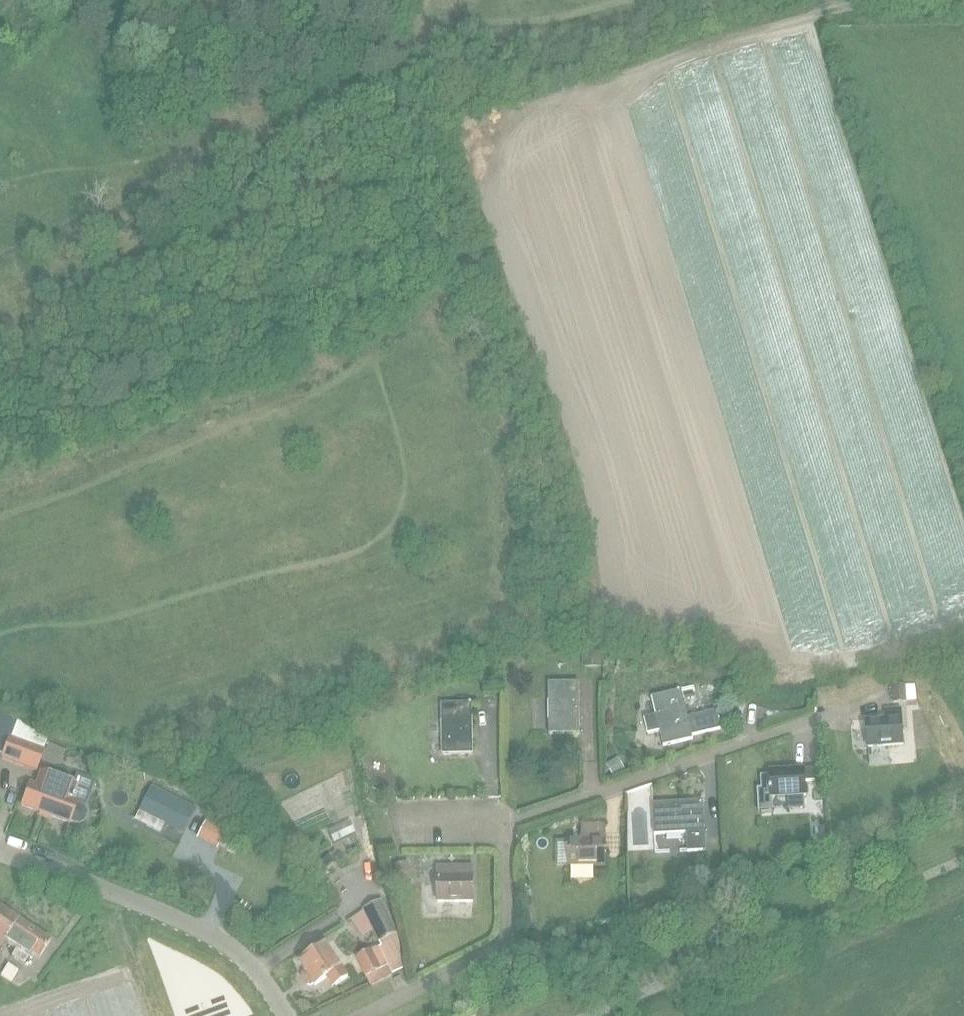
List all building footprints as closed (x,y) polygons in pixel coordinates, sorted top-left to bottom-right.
[(602,649),(583,649),(583,666),(602,666),(602,649)] [(547,683),(548,734),(579,733),(578,682),(547,683)] [(906,701),(905,684),(891,685),(893,702),(906,701)] [(656,715),(643,718),(647,734),(658,731),(662,746),(692,739),(691,736),(720,729),(715,710),(686,717),(685,710),(686,710),(681,690),(665,694),(652,697),(654,706),(656,715)] [(441,705),(442,755),(472,754),(471,704),(441,705)] [(864,721),(866,747),(901,745),(899,709),(884,710),(885,719),(864,721)] [(1,757),(1,759),(34,771),(42,750),(8,738),(11,730),(11,729),(7,728),(0,725),(0,756),(1,757)] [(616,759),(606,765),(613,778),(623,772),(616,759)] [(760,789),(756,789),(757,811),(771,810),(770,797),(804,795),(803,781),(814,781),(813,768),(768,771),(769,776),(759,776),(760,789)] [(28,785),(21,806),(68,823),(69,820),(73,823),(80,823),(86,819),(88,813),(86,806),(76,803),(70,801),(75,786),(40,773),(35,788),(28,785)] [(152,787),(136,820),(160,832),(164,824),(183,833),(197,809),(152,787)] [(372,789),(367,799),(378,805),(383,794),(372,789)] [(702,801),(652,804),(653,835),(687,833),(688,851),(705,850),(704,832),(702,801)] [(209,815),(198,835),(219,847),(230,826),(209,815)] [(581,840),(568,840),(568,866),(603,866),(603,831),(603,824),(581,824),(581,840)] [(329,855),(322,861),(326,867),(334,860),(329,855)] [(460,867),(437,867),(437,876),(437,902),(472,902),(472,867),(460,867)] [(718,871),(703,872),(704,884),(719,883),(718,871)] [(276,884),(268,892),(277,901),(285,893),(276,884)] [(363,909),(381,945),(356,957),(370,985),(405,967),(398,933),(382,900),(363,909)] [(11,956),(23,964),(30,953),(38,958),(50,940),(0,908),(0,950),(5,943),(15,950),(11,956)] [(326,944),(299,962),(306,972),(302,974),(302,977),(306,985),(310,985),(313,983),(314,985),(326,977),(332,987),(347,977),(326,944)] [(8,963),(1,975),(11,981),(18,969),(8,963)]
